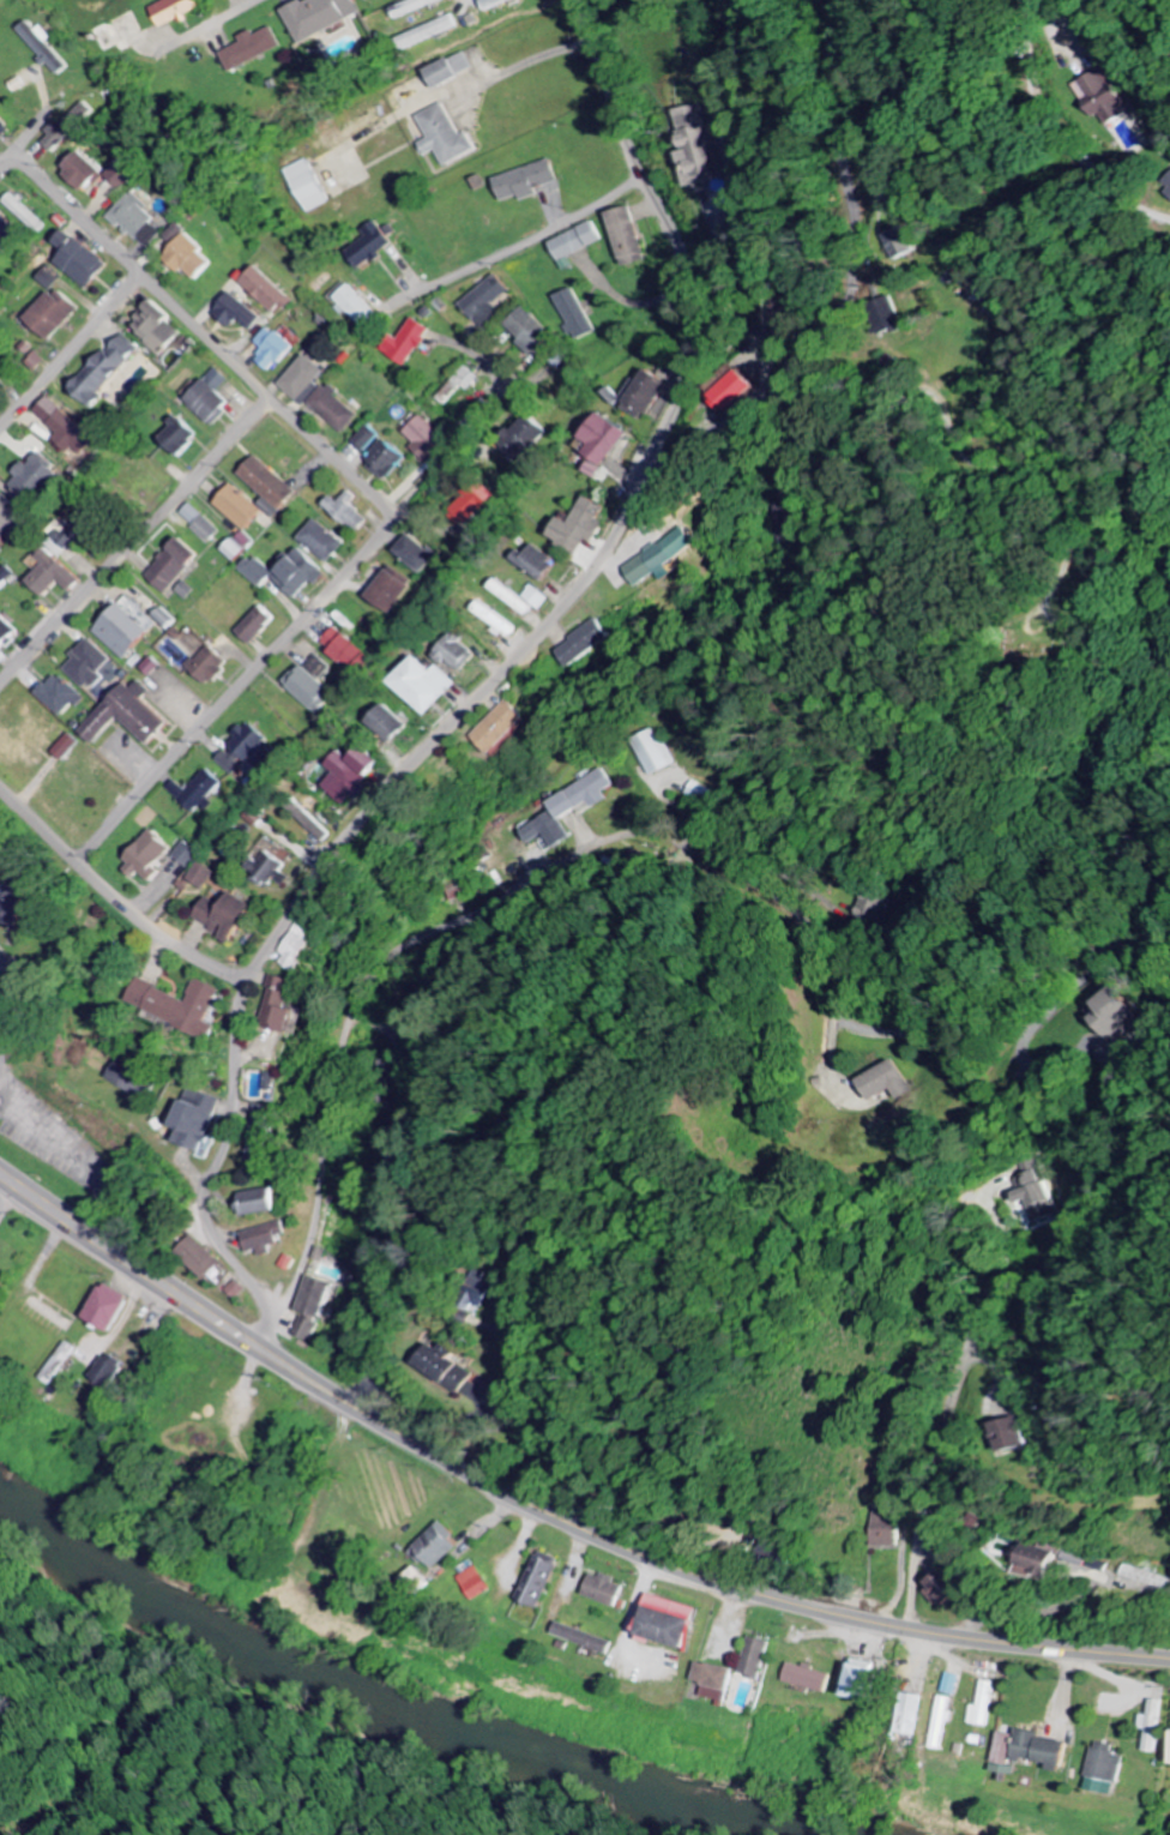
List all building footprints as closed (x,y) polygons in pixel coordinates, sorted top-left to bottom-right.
[(202,0),(174,0),(155,9),(165,29),(206,9),(202,0)] [(304,45),(365,15),(357,0),(315,0),(289,13),(304,45)] [(449,0),(420,0),(398,8),(402,20),(450,2),(449,0)] [(491,11),(520,0),(487,0),(491,11)] [(462,30),(457,17),(405,37),(409,50),(462,30)] [(51,44),(57,39),(46,27),(41,31),(32,21),(20,31),(51,66),(53,64),(65,77),(74,69),(51,44)] [(243,39),(246,45),(226,54),(235,74),(286,49),(276,28),(260,36),(258,32),(243,39)] [(432,74),(442,92),(477,72),(468,54),(432,74)] [(1078,85),(1108,130),(1129,116),(1120,103),(1126,99),(1105,67),(1078,85)] [(57,157),(101,114),(88,101),(45,144),(57,157)] [(441,153),(448,168),(480,152),(471,135),(464,138),(447,105),(421,118),(433,140),(424,145),(430,158),(441,153)] [(678,113),(696,188),(723,182),(705,106),(678,113)] [(0,112),(0,143),(1,144),(16,134),(0,112)] [(66,170),(91,194),(109,175),(84,151),(66,170)] [(143,173),(127,159),(111,177),(126,192),(143,173)] [(335,205),(314,160),(293,170),(314,215),(335,205)] [(510,203),(525,196),(528,201),(544,195),(542,191),(563,182),(554,160),(501,182),(510,203)] [(149,251),(165,234),(154,224),(160,218),(135,194),(114,217),(149,251)] [(612,215),(628,268),(650,262),(634,208),(612,215)] [(23,216),(37,235),(45,229),(31,210),(23,216)] [(398,244),(378,222),(365,234),(369,239),(351,255),(366,272),(398,244)] [(563,263),(606,242),(596,222),(554,243),(563,263)] [(10,256),(2,247),(20,231),(13,223),(4,231),(1,227),(0,228),(0,265),(10,256)] [(919,252),(903,227),(885,239),(901,264),(919,252)] [(169,260),(185,275),(189,271),(202,283),(221,263),(192,236),(169,260)] [(114,267),(92,247),(71,270),(93,290),(114,267)] [(299,303),(263,267),(246,285),(278,316),(285,307),(290,312),(299,303)] [(463,302),(481,328),(501,314),(495,305),(512,293),(499,276),(463,302)] [(376,316),(354,284),(335,298),(357,330),(376,316)] [(55,342),(85,309),(62,287),(31,320),(55,342)] [(595,333),(577,290),(557,298),(575,342),(595,333)] [(216,314),(233,330),(242,321),(254,333),(266,321),(236,293),(216,314)] [(906,326),(889,298),(878,305),(896,333),(906,326)] [(183,334),(180,332),(174,341),(166,336),(175,322),(152,307),(137,330),(152,340),(147,347),(167,359),(183,334)] [(555,341),(530,308),(508,324),(532,357),(555,341)] [(392,335),(381,352),(409,369),(433,330),(413,318),(400,340),(392,335)] [(267,351),(258,361),(273,375),(297,348),(273,326),(257,343),(267,351)] [(76,392),(99,411),(110,399),(106,396),(144,351),(124,334),(76,392)] [(282,385),(303,406),(332,376),(310,355),(282,385)] [(234,382),(223,370),(191,401),(215,427),(236,407),(223,393),(234,382)] [(717,398),(733,416),(763,388),(747,371),(717,398)] [(645,421),(670,385),(653,373),(627,408),(645,421)] [(312,404),(346,435),(363,416),(330,385),(312,404)] [(37,414),(60,436),(56,440),(72,455),(76,449),(87,459),(100,444),(50,400),(37,414)] [(588,442),(595,445),(588,457),(596,462),(589,473),(601,480),(630,432),(604,416),(588,442)] [(164,441),(186,460),(205,437),(184,418),(164,441)] [(431,464),(449,446),(423,418),(404,436),(431,464)] [(506,446),(523,462),(548,436),(530,419),(506,446)] [(366,454),(384,437),(374,426),(356,443),(366,454)] [(370,469),(391,483),(410,455),(389,441),(370,469)] [(11,483),(33,506),(67,474),(45,451),(11,483)] [(302,497),(264,458),(246,475),(285,514),(302,497)] [(496,496),(478,480),(451,510),(469,526),(496,496)] [(218,505),(250,533),(267,514),(235,486),(218,505)] [(25,514),(4,495),(0,499),(0,541),(25,514)] [(576,525),(563,519),(553,539),(583,554),(590,540),(595,543),(611,508),(589,497),(576,525)] [(360,536),(373,523),(349,500),(345,505),(338,498),(330,507),(360,536)] [(195,527),(205,516),(192,505),(183,515),(195,527)] [(194,530),(211,547),(224,533),(206,516),(194,530)] [(333,564),(348,545),(318,522),(304,541),(333,564)] [(627,570),(641,589),(663,573),(670,584),(680,577),(671,565),(696,547),(683,529),(627,570)] [(422,575),(438,558),(412,534),(397,551),(422,575)] [(167,596),(207,558),(189,538),(148,576),(167,596)] [(226,554),(238,566),(251,553),(238,541),(226,554)] [(273,579),(300,600),(314,582),(320,587),(331,574),(302,550),(280,577),(256,557),(243,573),(265,590),(273,579)] [(9,566),(0,574),(0,594),(19,577),(9,566)] [(370,600),(391,614),(414,581),(393,566),(370,600)] [(494,591),(529,618),(537,608),(502,581),(494,591)] [(526,600),(545,610),(551,597),(532,588),(526,600)] [(98,630),(124,663),(156,638),(130,604),(98,630)] [(521,627),(482,604),(475,615),(514,638),(521,627)] [(242,635),(255,647),(279,620),(266,607),(242,635)] [(172,633),(182,625),(170,610),(160,618),(172,633)] [(22,636),(0,612),(0,651),(3,654),(22,636)] [(617,642),(605,622),(559,649),(571,669),(617,642)] [(438,651),(458,673),(477,655),(457,634),(438,651)] [(104,677),(103,676),(116,661),(93,639),(75,658),(77,660),(67,671),(90,692),(104,677)] [(230,663),(213,646),(192,669),(213,689),(229,672),(225,668),(230,663)] [(316,716),(327,706),(323,701),(332,693),(317,677),(328,666),(316,654),(285,684),(316,716)] [(460,685),(441,666),(435,672),(420,658),(395,684),(430,717),(460,685)] [(85,699),(59,674),(40,695),(65,719),(85,699)] [(87,735),(100,747),(123,720),(157,749),(175,727),(147,703),(153,696),(133,680),(87,735)] [(529,716),(507,700),(477,742),(499,757),(529,716)] [(371,723),(396,746),(413,728),(387,705),(371,723)] [(271,742),(251,723),(226,750),(227,751),(217,761),(237,779),(271,742)] [(83,743),(73,735),(57,754),(67,763),(83,743)] [(341,775),(329,788),(350,808),(376,779),(347,753),(333,768),(341,775)] [(171,790),(198,815),(226,785),(210,770),(190,792),(178,781),(171,790)] [(616,787),(605,770),(553,803),(568,826),(609,799),(606,794),(616,787)] [(534,847),(549,836),(559,851),(574,840),(554,811),(524,833),(534,847)] [(158,883),(167,872),(162,868),(179,847),(158,830),(127,868),(140,879),(145,873),(158,883)] [(202,853),(187,841),(175,857),(190,869),(202,853)] [(261,861),(255,873),(278,885),(290,863),(271,854),(266,863),(261,861)] [(208,890),(220,872),(205,862),(193,880),(208,890)] [(33,924),(37,885),(0,881),(0,920),(33,924)] [(198,921),(237,944),(259,907),(221,884),(198,921)] [(318,931),(299,924),(287,955),(289,955),(285,965),(302,972),(318,931)] [(299,978),(277,975),(271,1019),(280,1020),(278,1030),(308,1034),(312,1009),(295,1007),(299,978)] [(210,1023),(224,989),(200,978),(191,1000),(144,980),(134,1004),(215,1039),(221,1027),(210,1023)] [(1139,1011),(1116,986),(1093,1006),(1098,1011),(1087,1021),(1106,1041),(1139,1011)] [(108,1080),(131,1091),(127,1098),(145,1107),(158,1083),(118,1062),(108,1080)] [(872,1099),(910,1085),(902,1063),(864,1077),(872,1099)] [(269,1091),(280,1091),(279,1073),(269,1074),(269,1091)] [(180,1144),(202,1149),(200,1157),(211,1160),(216,1139),(213,1139),(223,1099),(187,1089),(177,1128),(183,1129),(180,1144)] [(1033,1223),(1055,1215),(1040,1169),(1012,1179),(1017,1192),(1008,1195),(1011,1205),(1026,1200),(1033,1223)] [(243,1195),(247,1218),(285,1211),(281,1188),(243,1195)] [(285,1244),(283,1237),(291,1234),(287,1221),(245,1234),(252,1255),(264,1251),(266,1258),(277,1254),(275,1247),(285,1244)] [(215,1281),(229,1266),(197,1237),(184,1252),(215,1281)] [(344,1285),(312,1276),(302,1313),(306,1313),(299,1337),(316,1341),(322,1318),(333,1322),(344,1285)] [(138,1299),(111,1284),(93,1318),(119,1333),(138,1299)] [(462,1397),(479,1375),(436,1341),(419,1364),(462,1397)] [(116,1389),(129,1363),(109,1352),(95,1379),(116,1389)] [(997,1454),(1026,1447),(1019,1417),(990,1424),(997,1454)] [(902,1547),(903,1512),(876,1511),(876,1547),(902,1547)] [(421,1547),(441,1569),(465,1547),(445,1525),(421,1547)] [(1012,1542),(1007,1566),(1044,1575),(1050,1551),(1012,1542)] [(542,1606),(558,1561),(540,1554),(524,1600),(542,1606)] [(1169,1592),(1169,1580),(1120,1565),(1117,1577),(1169,1592)] [(461,1579),(477,1603),(495,1590),(478,1567),(461,1579)] [(967,1595),(944,1571),(923,1591),(937,1606),(942,1602),(951,1611),(967,1595)] [(585,1595),(621,1609),(629,1589),(617,1585),(620,1579),(606,1574),(604,1579),(593,1575),(585,1595)] [(707,1620),(688,1615),(690,1604),(654,1595),(644,1642),(659,1646),(661,1641),(700,1650),(707,1620)] [(555,1637),(614,1654),(618,1641),(559,1624),(555,1637)] [(744,1673),(764,1679),(773,1642),(754,1637),(744,1673)] [(881,1702),(887,1665),(862,1662),(858,1685),(849,1684),(847,1697),(881,1702)] [(703,1700),(733,1705),(740,1671),(702,1664),(699,1682),(706,1684),(703,1700)] [(834,1674),(789,1664),(785,1684),(830,1694),(834,1674)] [(958,1696),(964,1677),(950,1673),(945,1692),(958,1696)] [(981,1707),(974,1706),(971,1725),(991,1728),(998,1683),(984,1681),(981,1707)] [(925,1737),(932,1697),(911,1694),(904,1734),(925,1737)] [(950,1723),(957,1723),(958,1712),(953,1712),(954,1697),(939,1697),(936,1749),(948,1750),(950,1723)] [(1143,1753),(1160,1753),(1159,1701),(1146,1701),(1146,1716),(1137,1716),(1138,1731),(1142,1731),(1143,1753)] [(1036,1740),(1036,1732),(1025,1731),(1024,1739),(1017,1739),(1015,1763),(1059,1767),(1062,1743),(1036,1740)] [(1113,1794),(1120,1757),(1109,1754),(1110,1747),(1091,1743),(1082,1788),(1113,1794)]
